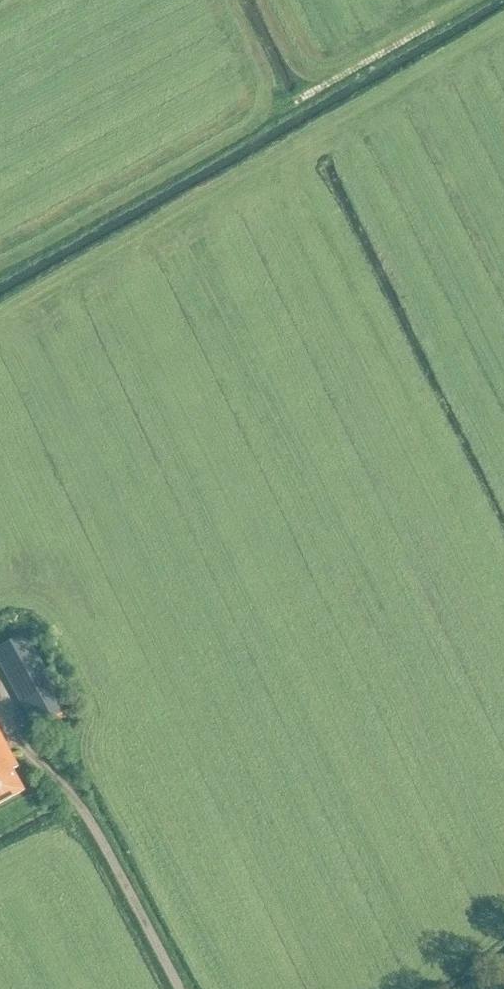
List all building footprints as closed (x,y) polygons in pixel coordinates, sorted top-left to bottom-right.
[(67,711),(27,636),(0,650),(0,665),(34,729),(67,711)] [(24,792),(13,771),(19,768),(0,733),(0,805),(24,792)]
